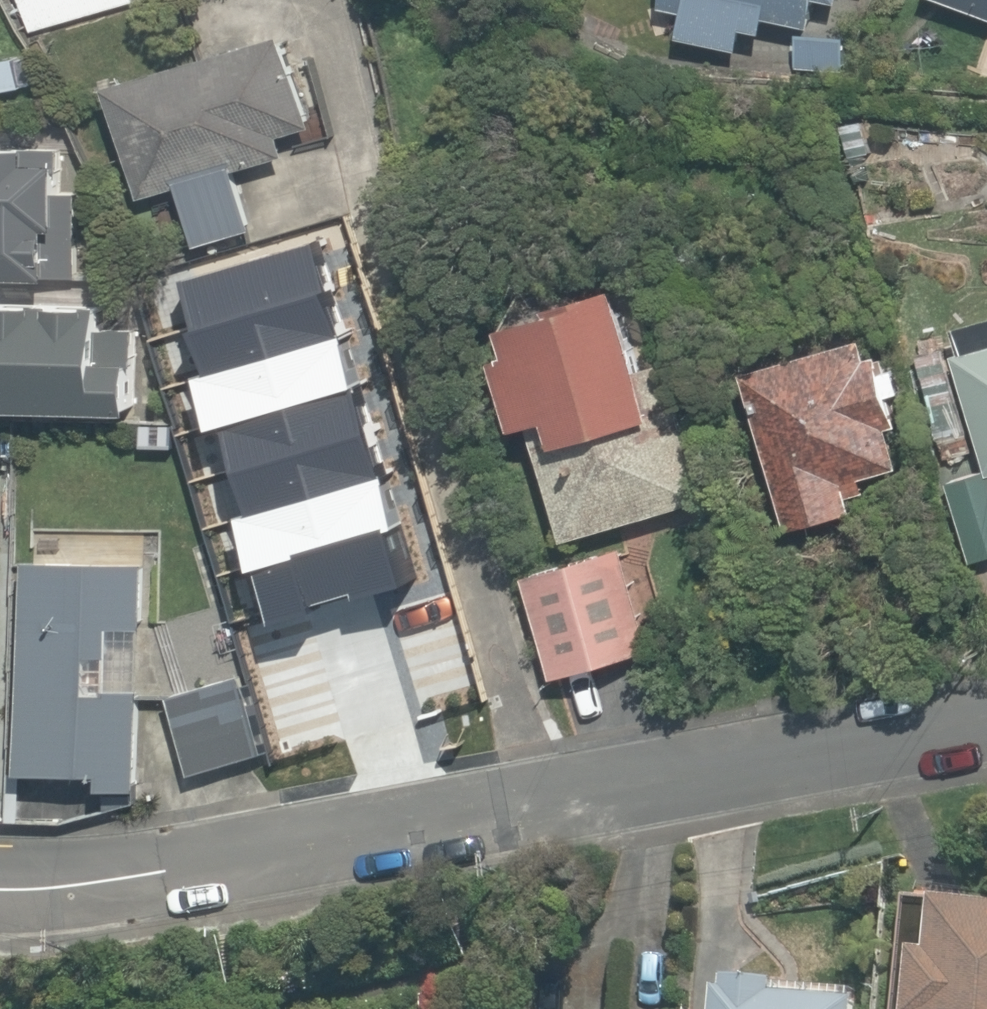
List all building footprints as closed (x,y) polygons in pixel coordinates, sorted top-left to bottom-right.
[(30,34),(132,0),(18,0),(30,34)] [(673,34),(736,49),(741,26),(760,30),(763,15),(812,26),(818,0),(682,0),(673,34)] [(986,23),(986,0),(931,0),(986,23)] [(109,78),(135,191),(170,183),(184,247),(252,232),(237,168),(283,158),(277,133),(317,125),(297,36),(109,78)] [(78,278),(82,189),(52,188),(54,139),(0,137),(0,275),(78,278)] [(554,416),(561,437),(535,444),(563,538),(709,494),(682,402),(658,320),(631,328),(618,285),(473,328),(503,431),(554,416)] [(0,298),(0,408),(125,416),(130,328),(96,326),(97,305),(0,298)] [(950,349),(986,457),(986,336),(950,349)] [(881,399),(866,337),(750,364),(789,527),(846,513),(837,476),(880,466),(865,402),(881,399)] [(351,570),(430,547),(410,477),(394,481),(367,390),(262,420),(280,482),(249,491),(271,568),(344,547),(351,570)] [(980,456),(941,471),(974,558),(986,553),(986,474),(980,456)] [(83,559),(81,766),(104,766),(104,787),(159,787),(160,535),(83,535),(83,559)] [(648,651),(622,548),(524,573),(550,676),(648,651)] [(81,766),(83,559),(17,559),(16,766),(81,766)] [(236,678),(168,702),(195,780),(264,755),(236,678)] [(924,890),(914,1008),(986,1008),(986,895),(924,890)] [(872,982),(728,969),(724,1008),(869,1008),(872,982)]
